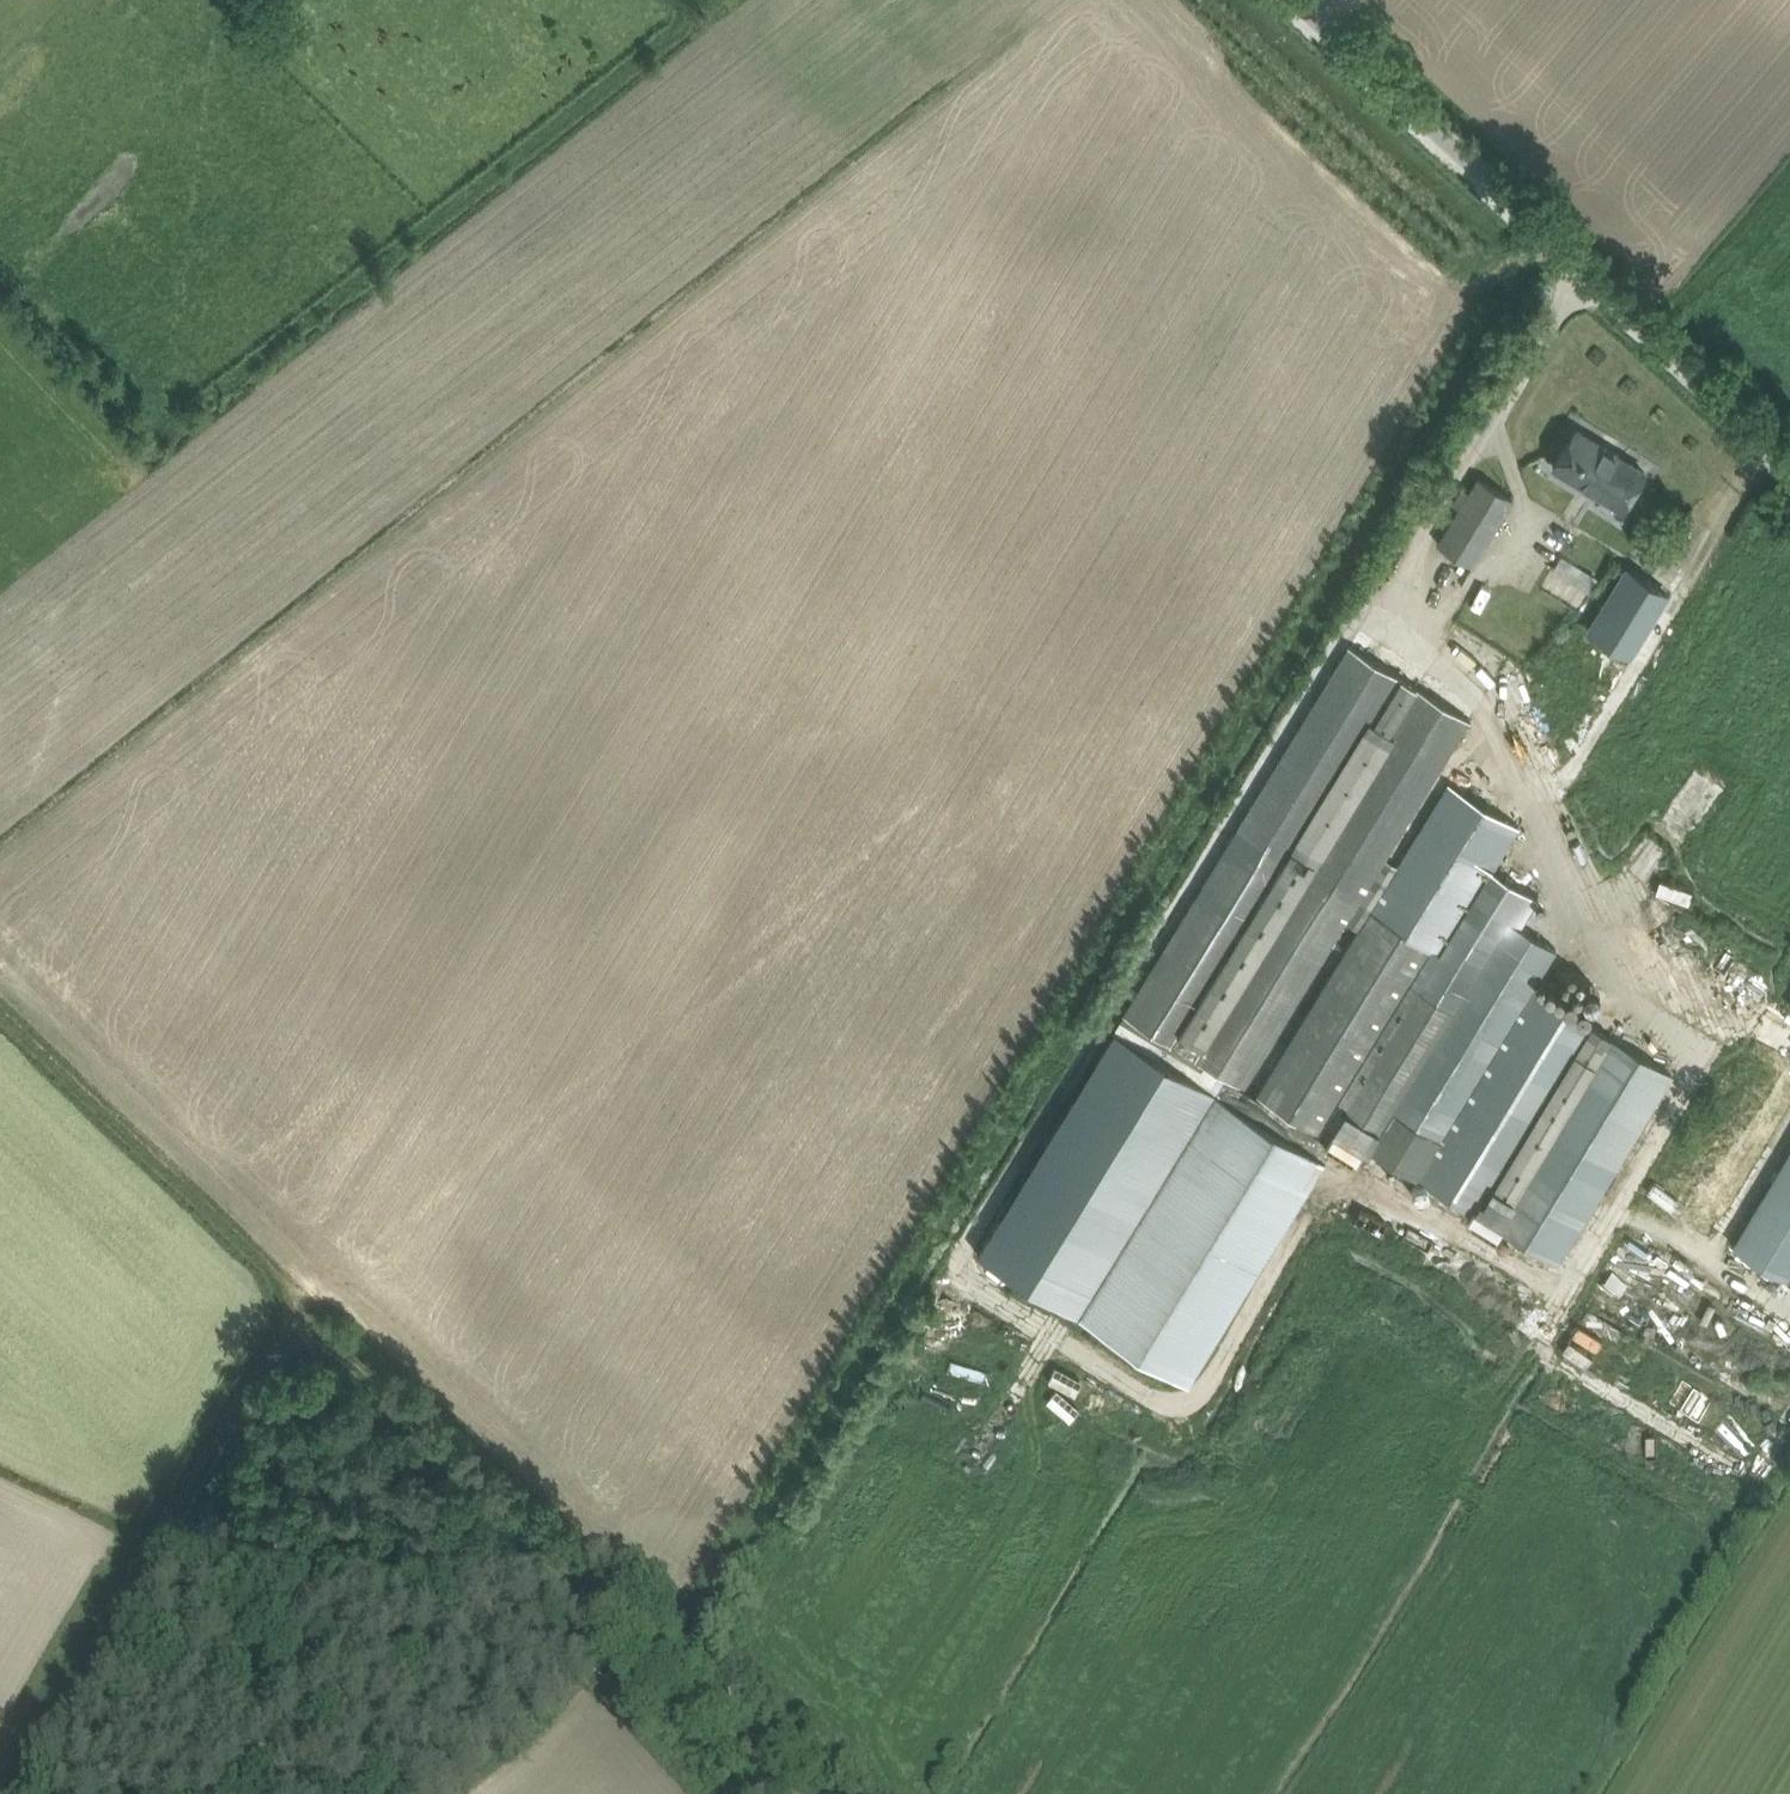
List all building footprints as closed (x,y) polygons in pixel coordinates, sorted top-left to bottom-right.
[(1564,449),(1554,466),(1623,508),(1633,492),(1646,471),(1576,429),(1564,449)] [(1480,479),(1441,541),(1476,563),(1515,500),(1480,479)] [(1546,580),(1579,607),(1602,579),(1569,552),(1546,580)] [(1628,569),(1591,629),(1631,654),(1668,594),(1628,569)] [(1400,866),(1385,856),(1471,717),(1352,644),(1126,1010),(1245,1084),(1358,901),(1373,909),(1259,1095),(1320,1130),(1329,1117),(1372,1143),(1421,1174),(1419,1177),(1555,1261),(1671,1073),(1533,988),(1557,949),(1520,926),(1538,896),(1493,868),(1520,824),(1451,782),(1400,866)] [(1211,1380),(1329,1145),(1212,1087),(1093,1322),(1211,1380)] [(1735,1246),(1789,1279),(1789,1154),(1735,1246)]
